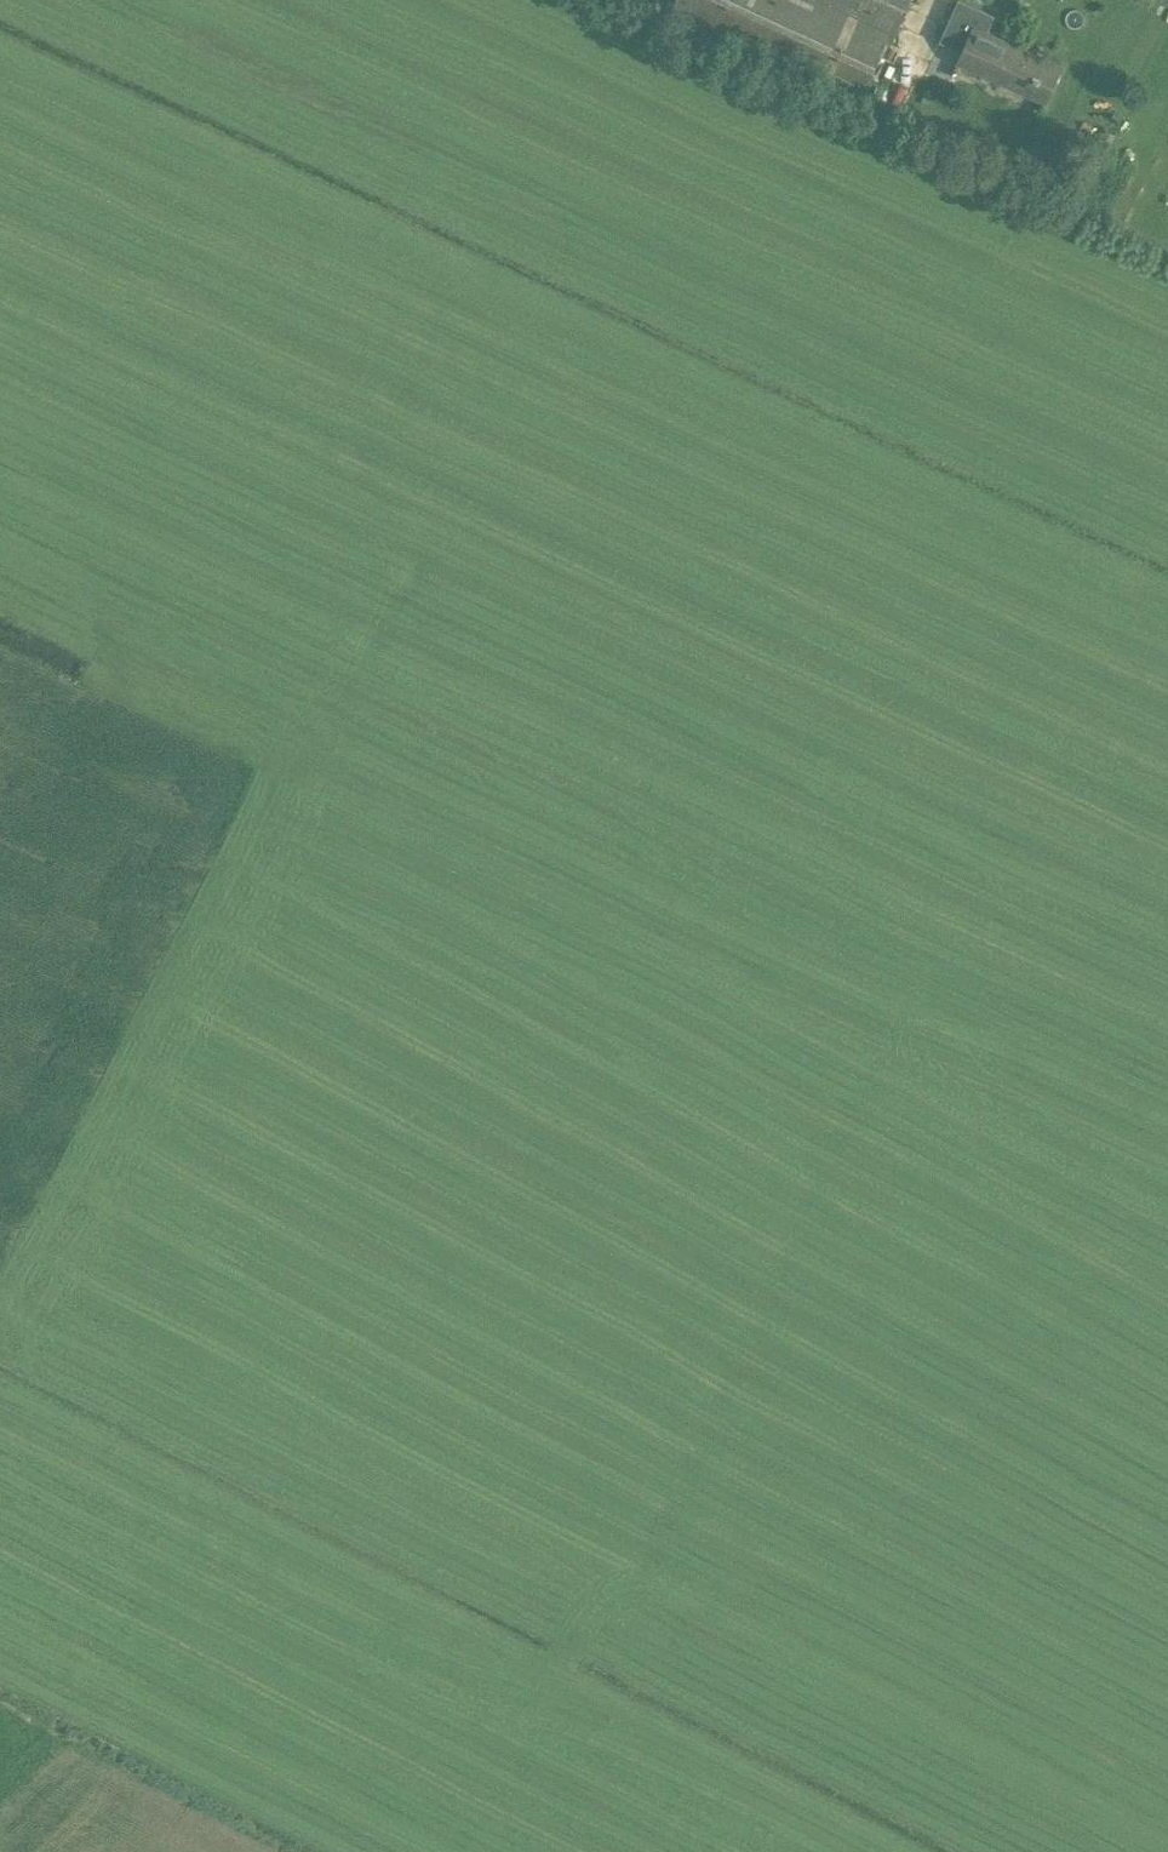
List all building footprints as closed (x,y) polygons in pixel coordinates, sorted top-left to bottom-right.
[(828,87),(826,91),(857,105),(892,30),(825,0),(677,0),(670,15),(828,87)] [(897,31),(911,0),(828,0),(897,31)] [(1047,102),(1064,65),(985,30),(992,14),(960,0),(958,0),(941,40),(962,50),(958,61),(1047,102)]
